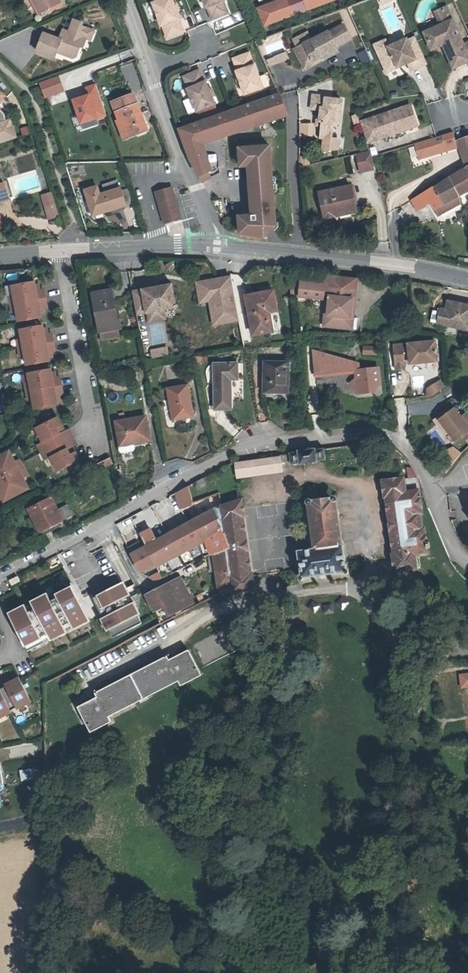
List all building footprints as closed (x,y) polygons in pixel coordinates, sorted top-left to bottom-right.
[(37,14),(60,3),(58,0),(30,0),(37,14)] [(150,6),(159,29),(160,29),(165,41),(181,35),(176,23),(177,22),(174,14),(171,8),(168,0),(166,0),(150,6)] [(200,2),(203,10),(204,10),(210,22),(225,15),(220,3),(221,3),(220,0),(199,0),(200,2)] [(264,25),(293,16),(287,0),(281,0),(258,8),(264,25)] [(307,11),(336,1),(336,0),(304,0),(307,11)] [(439,12),(444,24),(425,32),(432,49),(444,44),(447,53),(454,68),(467,61),(467,44),(465,45),(453,20),(448,8),(439,12)] [(444,24),(439,12),(434,14),(436,19),(425,23),(423,28),(425,32),(444,24)] [(43,34),(36,53),(55,60),(57,54),(73,60),(76,58),(87,30),(81,27),(83,24),(73,21),(68,33),(63,31),(61,35),(63,36),(61,41),(43,34)] [(94,32),(87,30),(80,48),(83,49),(86,40),(90,42),(94,32)] [(316,39),(298,49),(309,69),(319,63),(318,61),(324,57),(341,48),(332,31),(316,40),(316,39)] [(429,62),(417,36),(410,39),(409,37),(391,45),(379,50),(388,71),(400,66),(399,63),(409,59),(413,69),(429,62)] [(391,45),(388,38),(376,43),(379,50),(391,45)] [(444,44),(432,49),(434,54),(441,51),(443,55),(447,53),(444,44)] [(362,63),(370,61),(365,49),(357,52),(362,63)] [(247,55),(231,61),(236,73),(235,73),(238,81),(240,88),(243,97),(262,90),(253,67),(252,67),(247,55)] [(197,73),(182,80),(187,92),(186,92),(196,114),(214,107),(210,99),(204,84),(203,85),(197,73)] [(43,98),(64,91),(58,75),(38,81),(43,98)] [(107,117),(97,86),(86,89),(89,97),(74,102),(81,125),(107,117)] [(117,122),(123,143),(147,131),(142,118),(140,119),(135,106),(137,106),(133,95),(112,103),(119,121),(117,122)] [(249,124),(250,129),(287,116),(281,98),(281,95),(279,96),(243,108),(249,124)] [(347,99),(330,98),(331,96),(317,95),(316,108),(326,109),(325,120),(322,119),(322,124),(327,125),(326,137),(337,138),(338,122),(340,109),(345,109),(347,99)] [(184,140),(186,145),(202,140),(210,137),(223,133),(244,126),(249,124),(243,108),(231,112),(180,129),(184,140)] [(414,109),(363,123),(368,141),(419,127),(414,109)] [(16,142),(10,123),(7,124),(0,126),(0,146),(16,142)] [(20,127),(21,135),(29,133),(28,126),(20,127)] [(423,142),(416,144),(420,158),(460,146),(459,141),(455,142),(452,133),(441,136),(423,142)] [(460,195),(467,191),(467,136),(458,140),(459,141),(460,146),(467,167),(454,175),(460,195)] [(202,140),(186,145),(187,150),(190,155),(191,159),(207,154),(202,140)] [(243,150),(245,169),(252,168),(256,168),(260,210),(262,209),(263,217),(257,217),(244,219),(246,236),(270,239),(278,230),(278,224),(281,224),(274,147),(243,150)] [(370,150),(356,153),(360,171),(375,168),(370,150)] [(207,154),(191,159),(203,182),(212,178),(210,173),(213,172),(207,154)] [(256,168),(252,168),(257,217),(263,217),(262,209),(260,210),(256,168)] [(454,175),(411,200),(418,211),(431,204),(435,210),(460,195),(454,175)] [(77,191),(90,218),(127,206),(119,184),(99,192),(95,183),(77,191)] [(184,214),(174,186),(170,187),(179,215),(184,214)] [(336,210),(359,205),(354,186),(321,194),(327,220),(337,217),(336,210)] [(170,187),(157,191),(167,219),(179,215),(170,187)] [(460,195),(435,210),(438,217),(462,204),(460,195)] [(53,198),(43,200),(47,211),(56,208),(53,198)] [(360,212),(359,205),(336,210),(337,217),(360,212)] [(47,211),(50,223),(59,220),(56,208),(47,211)] [(358,292),(362,293),(363,280),(355,279),(335,277),(334,287),(308,284),(306,297),(329,300),(329,298),(330,289),(358,292)] [(41,294),(40,289),(39,284),(17,288),(19,298),(20,307),(50,301),(49,293),(45,294),(41,294)] [(147,289),(151,314),(180,309),(176,285),(147,289)] [(354,320),(358,292),(330,289),(329,298),(331,299),(333,299),(332,317),(329,317),(328,328),(350,331),(352,320),(354,320)] [(106,333),(108,342),(124,339),(123,329),(127,329),(125,314),(122,315),(117,290),(98,294),(104,332),(106,333)] [(199,295),(204,324),(224,321),(220,303),(223,303),(221,291),(199,295)] [(362,293),(358,292),(354,320),(352,320),(350,331),(357,332),(362,293)] [(258,295),(251,296),(258,336),(275,334),(272,316),(276,315),(282,314),(278,293),(258,297),(258,295)] [(448,308),(444,307),(443,312),(440,322),(467,330),(467,305),(451,300),(448,308)] [(44,310),(48,310),(52,309),(50,301),(20,307),(22,315),(24,325),(46,321),(45,316),(44,310)] [(440,322),(443,312),(440,309),(435,308),(432,319),(440,322)] [(57,337),(53,337),(49,338),(48,333),(47,328),(25,332),(27,342),(28,350),(58,345),(57,337)] [(414,356),(414,362),(442,360),(440,340),(412,342),(413,345),(414,356)] [(407,346),(406,343),(398,344),(400,365),(408,365),(408,357),(407,346)] [(53,360),(52,355),(56,354),(60,353),(58,345),(28,350),(30,359),(32,368),(54,364),(53,360)] [(367,357),(382,358),(382,350),(367,349),(367,357)] [(171,350),(156,352),(157,358),(172,356),(171,350)] [(362,366),(315,355),(319,381),(350,376),(359,375),(360,382),(354,385),(361,396),(377,394),(377,388),(383,388),(382,371),(362,373),(362,366)] [(266,396),(267,404),(290,404),(292,366),(266,365),(266,396)] [(218,367),(218,411),(235,411),(234,382),(241,382),(242,367),(218,367)] [(65,381),(61,381),(57,382),(56,377),(55,372),(33,376),(35,386),(36,394),(66,389),(65,381)] [(428,395),(445,387),(441,379),(424,387),(428,395)] [(171,389),(176,422),(197,418),(191,386),(171,389)] [(61,404),(60,398),(64,398),(68,397),(66,389),(36,394),(38,403),(39,412),(59,409),(62,408),(61,404)] [(467,409),(456,420),(449,412),(446,415),(435,426),(449,439),(455,445),(462,438),(467,445),(467,409)] [(435,426),(446,415),(443,413),(429,427),(445,443),(449,439),(435,426)] [(136,442),(137,444),(154,442),(149,418),(120,423),(124,444),(136,442)] [(39,430),(46,444),(50,452),(75,439),(71,431),(67,433),(61,436),(59,431),(65,428),(60,419),(39,430)] [(67,433),(65,428),(59,431),(61,436),(67,433)] [(54,459),(61,473),(82,463),(77,454),(72,457),(69,451),(75,449),(79,447),(75,439),(50,452),(54,459)] [(50,452),(46,444),(41,447),(44,454),(50,452)] [(441,456),(452,465),(461,452),(450,444),(441,456)] [(69,451),(72,457),(77,454),(75,449),(69,451)] [(291,457),(282,458),(283,465),(292,463),(292,467),(301,465),(301,467),(318,465),(318,463),(327,462),(326,452),(326,450),(316,451),(316,450),(299,452),(299,454),(291,455),(291,457)] [(50,452),(44,454),(48,462),(54,459),(50,452)] [(13,454),(0,460),(0,479),(10,475),(13,482),(0,488),(0,491),(6,504),(30,492),(29,490),(25,482),(22,473),(18,465),(14,457),(13,454)] [(282,458),(257,461),(240,463),(237,464),(238,477),(260,474),(283,471),(283,465),(282,458)] [(26,471),(23,465),(22,463),(18,465),(22,473),(26,471)] [(105,470),(102,465),(92,470),(95,475),(105,470)] [(22,473),(25,482),(30,479),(26,471),(22,473)] [(10,475),(0,479),(0,488),(13,482),(10,475)] [(205,480),(195,485),(198,491),(208,485),(205,480)] [(425,515),(422,491),(406,493),(404,480),(385,482),(387,496),(389,496),(397,556),(396,556),(396,558),(397,570),(417,568),(415,554),(430,552),(427,530),(426,531),(424,515),(425,515)] [(190,488),(178,495),(182,509),(195,505),(190,488)] [(54,499),(32,510),(45,536),(67,525),(54,499)] [(348,572),(347,564),(344,545),(341,546),(335,501),(312,504),(318,549),(299,552),(302,571),(303,578),(348,572)] [(235,588),(221,590),(222,595),(255,590),(254,578),(253,577),(252,577),(243,517),(245,517),(243,505),(235,507),(224,509),(235,588)] [(214,513),(199,521),(145,550),(142,545),(132,550),(132,552),(143,574),(210,539),(216,555),(221,590),(235,588),(224,509),(214,513)] [(91,600),(111,640),(140,625),(114,575),(101,581),(107,592),(91,600)] [(14,580),(6,585),(8,589),(17,585),(14,580)] [(183,583),(170,590),(182,613),(195,606),(183,583)] [(5,619),(24,655),(86,623),(67,587),(5,619)] [(161,623),(182,613),(170,590),(149,600),(161,623)] [(323,613),(332,613),(332,603),(322,604),(323,613)] [(80,709),(93,736),(114,726),(111,720),(180,686),(183,691),(204,681),(191,655),(172,664),(170,660),(97,697),(99,700),(80,709)] [(458,673),(459,688),(467,687),(467,672),(458,673)] [(28,704),(17,683),(0,691),(0,718),(28,704)] [(10,758),(20,755),(18,747),(7,750),(10,758)] [(17,767),(18,776),(31,774),(29,765),(17,767)]
